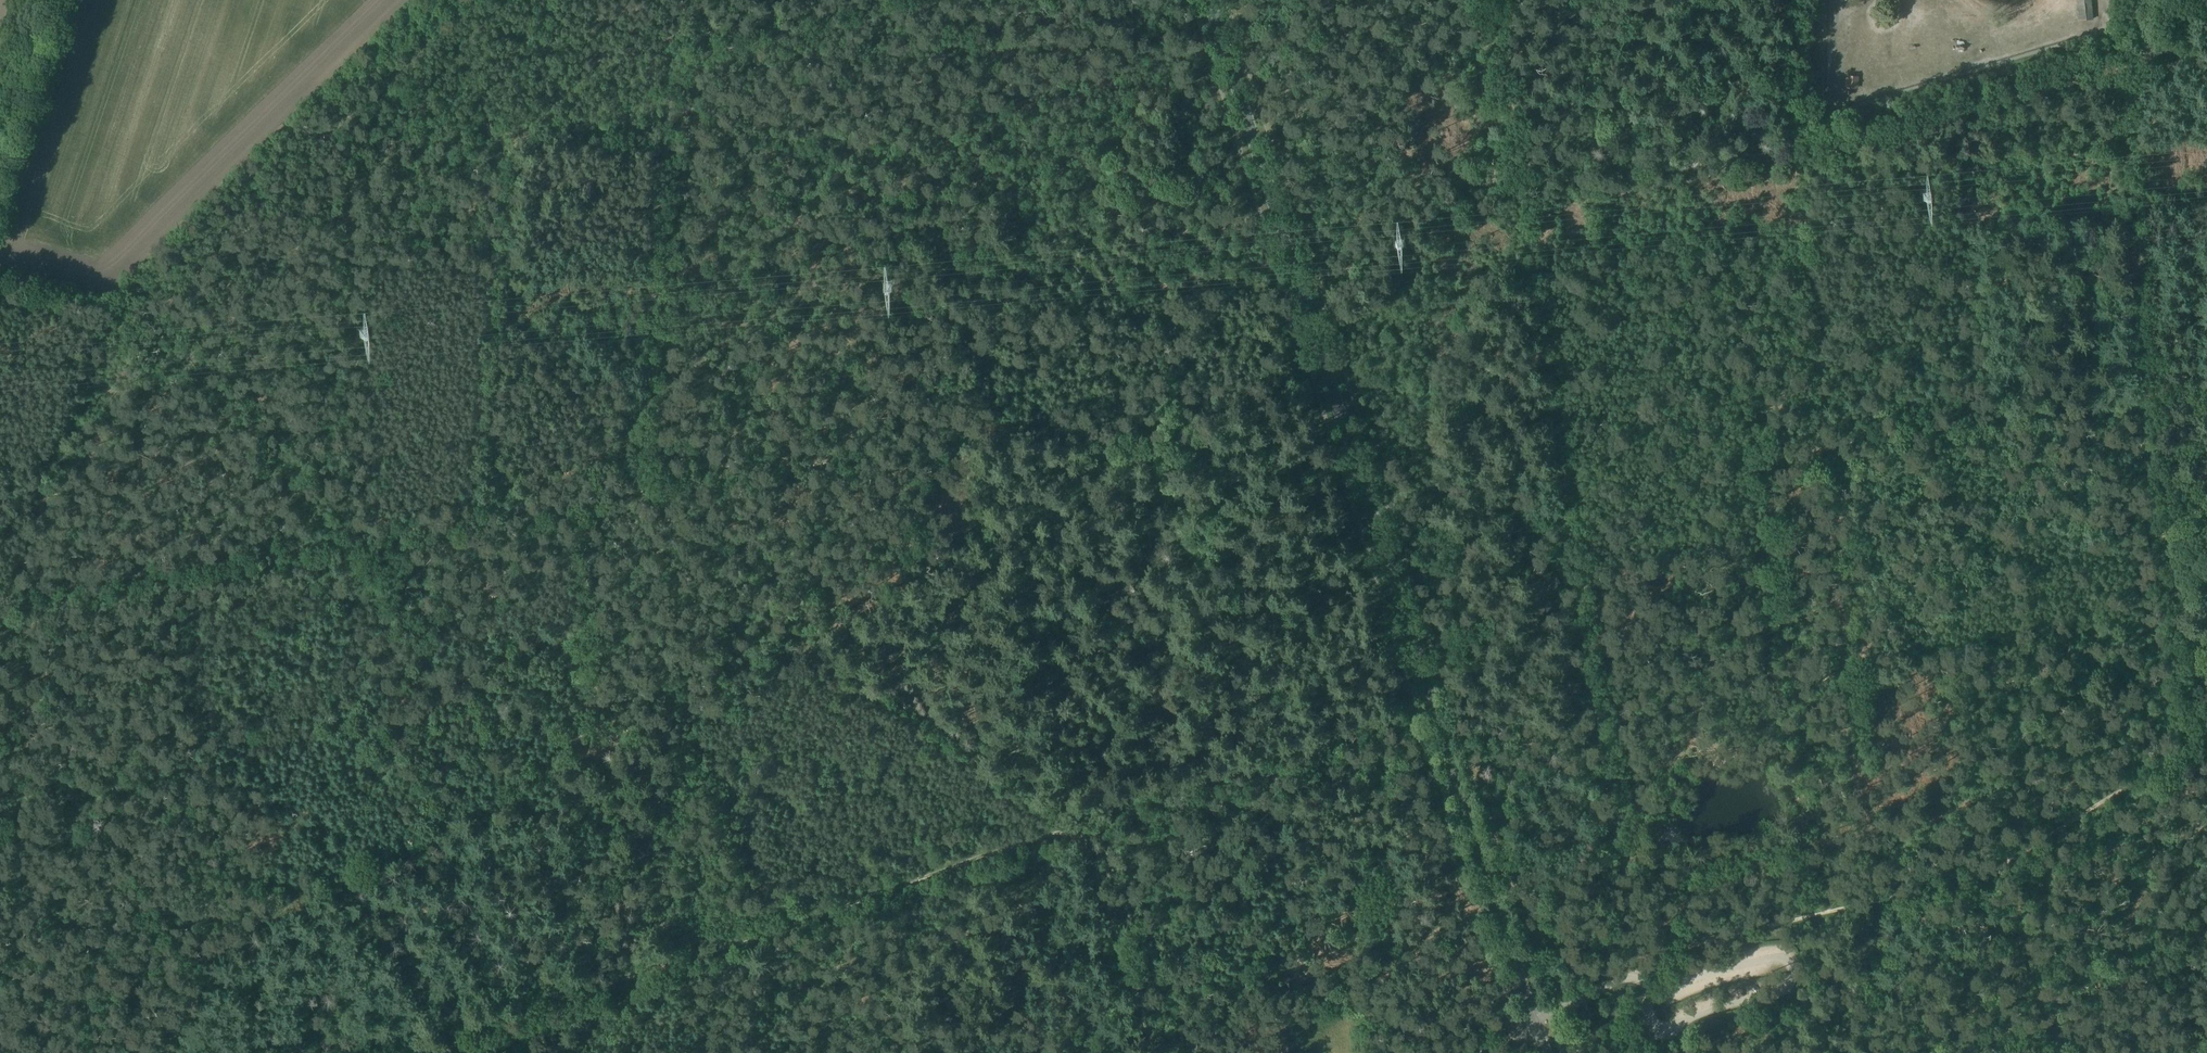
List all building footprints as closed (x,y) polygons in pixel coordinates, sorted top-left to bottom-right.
[(2094,18),(2093,0),(2078,0),(2079,19),(2094,18)] [(1845,74),(1844,87),(1858,89),(1859,76),(1845,74)]
